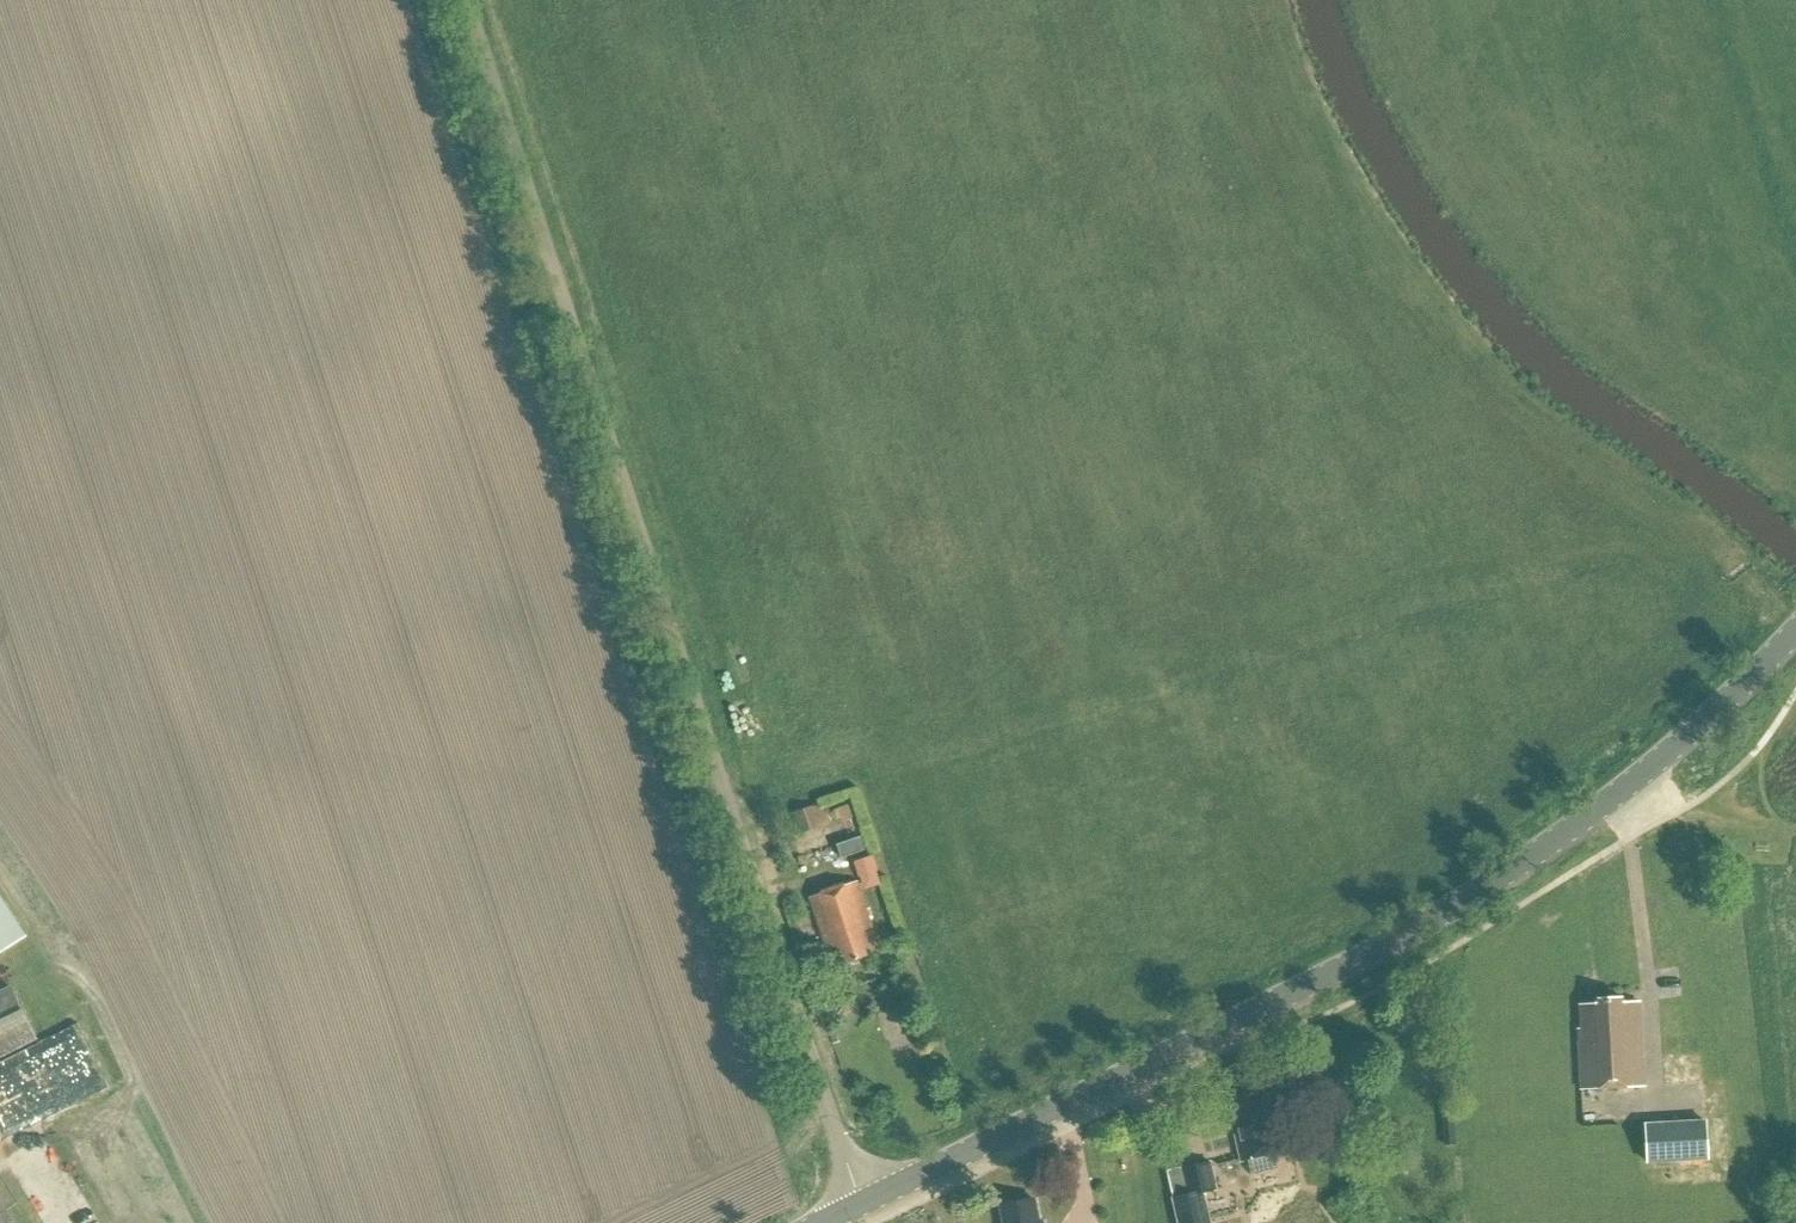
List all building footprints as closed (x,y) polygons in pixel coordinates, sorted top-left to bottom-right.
[(800,827),(821,822),(816,805),(796,810),(800,827)] [(861,840),(838,846),(841,857),(865,850),(861,840)] [(868,959),(866,952),(881,948),(860,883),(809,899),(832,971),(868,959)] [(27,937),(0,895),(0,955),(27,937)] [(0,993),(0,1060),(39,1041),(12,987),(0,993)] [(1584,1006),(1586,1028),(1581,1028),(1585,1088),(1644,1085),(1639,1003),(1623,1004),(1622,999),(1602,1001),(1602,1005),(1584,1006)] [(1264,1085),(1233,1092),(1238,1113),(1234,1113),(1244,1159),(1282,1150),(1271,1105),(1268,1105),(1264,1085)] [(1705,1120),(1646,1123),(1648,1161),(1707,1158),(1705,1120)] [(1209,1162),(1181,1168),(1187,1196),(1173,1199),(1178,1222),(1207,1222),(1201,1193),(1215,1189),(1209,1162)] [(1037,1198),(1004,1204),(1008,1222),(1042,1222),(1037,1198)] [(0,1200),(0,1222),(15,1222),(0,1200)]
